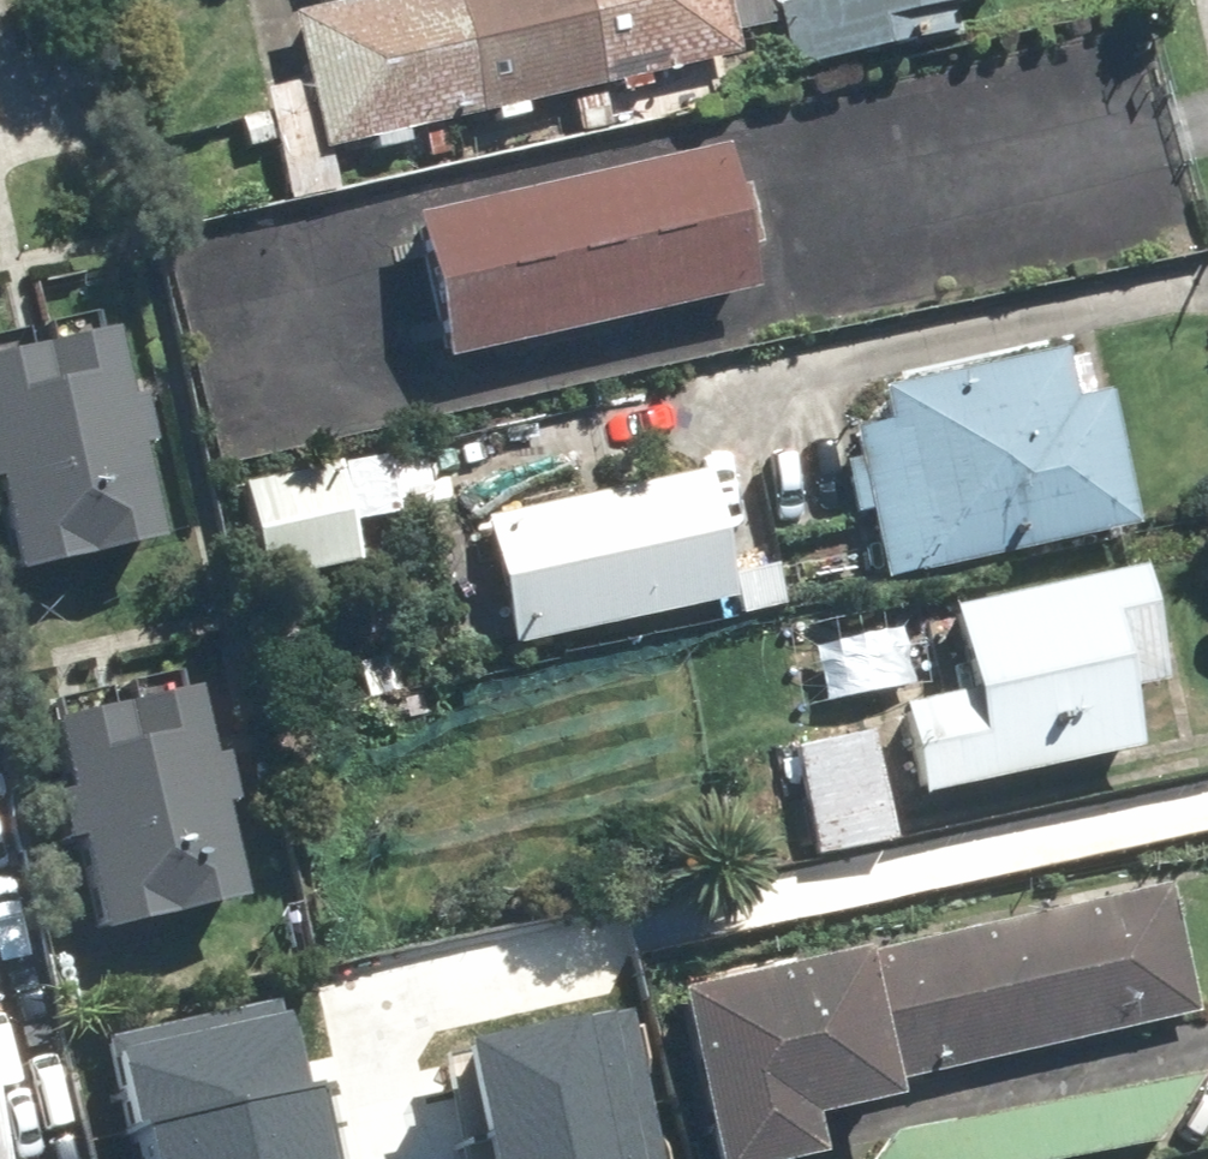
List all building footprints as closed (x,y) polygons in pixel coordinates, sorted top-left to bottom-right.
[(281,11),(312,147),(721,57),(708,0),(332,0),(281,11)] [(767,3),(783,73),(952,33),(944,0),(779,0),(767,3)] [(708,145),(400,215),(434,362),(742,292),(708,145)] [(0,350),(0,561),(3,574),(140,548),(123,462),(139,459),(126,394),(116,396),(103,330),(0,350)] [(1084,342),(848,396),(891,578),(1126,524),(1084,342)] [(331,466),(238,487),(260,584),(353,563),(331,466)] [(701,475),(480,527),(508,650),(729,599),(701,475)] [(961,692),(893,705),(911,799),(1138,756),(1126,692),(1159,686),(1138,574),(946,611),(961,692)] [(184,693),(43,724),(59,799),(46,801),(56,848),(71,845),(90,930),(231,899),(211,807),(227,804),(216,755),(199,759),(184,693)] [(868,731),(787,748),(811,860),(892,843),(868,731)] [(655,1001),(692,1158),(812,1158),(802,1116),(1198,1026),(1165,885),(655,1001)] [(147,1158),(325,1158),(292,1002),(121,1038),(147,1158)] [(487,1158),(660,1158),(625,1003),(461,1040),(487,1158)]
